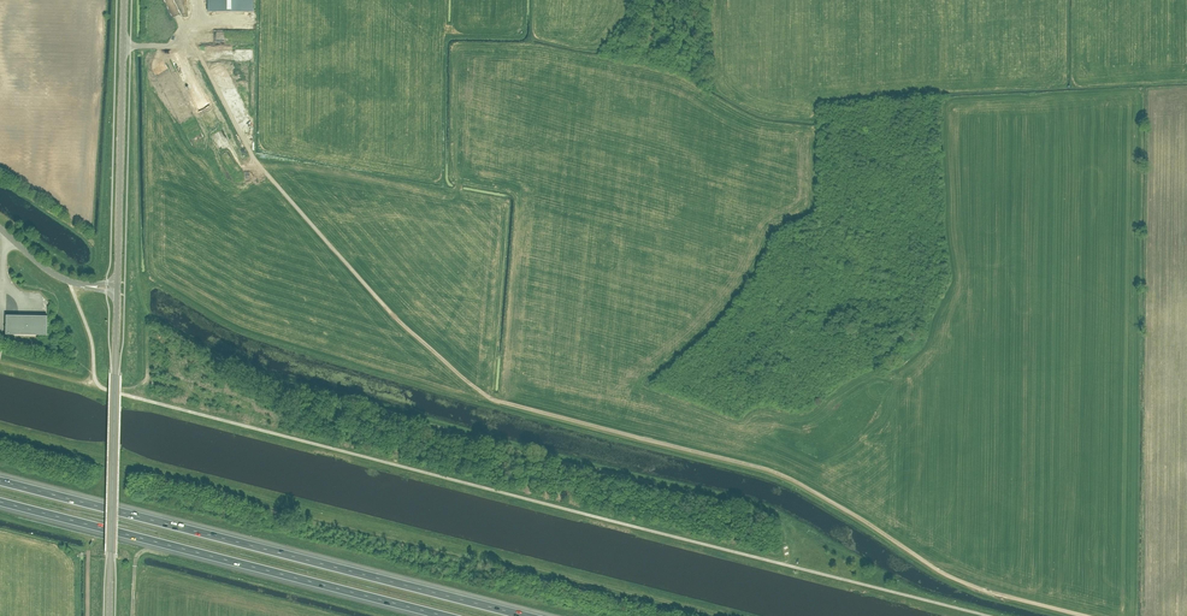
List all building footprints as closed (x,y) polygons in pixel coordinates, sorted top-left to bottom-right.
[(252,13),(252,0),(208,0),(208,12),(252,13)] [(6,335),(47,336),(47,316),(6,315),(6,335)]
